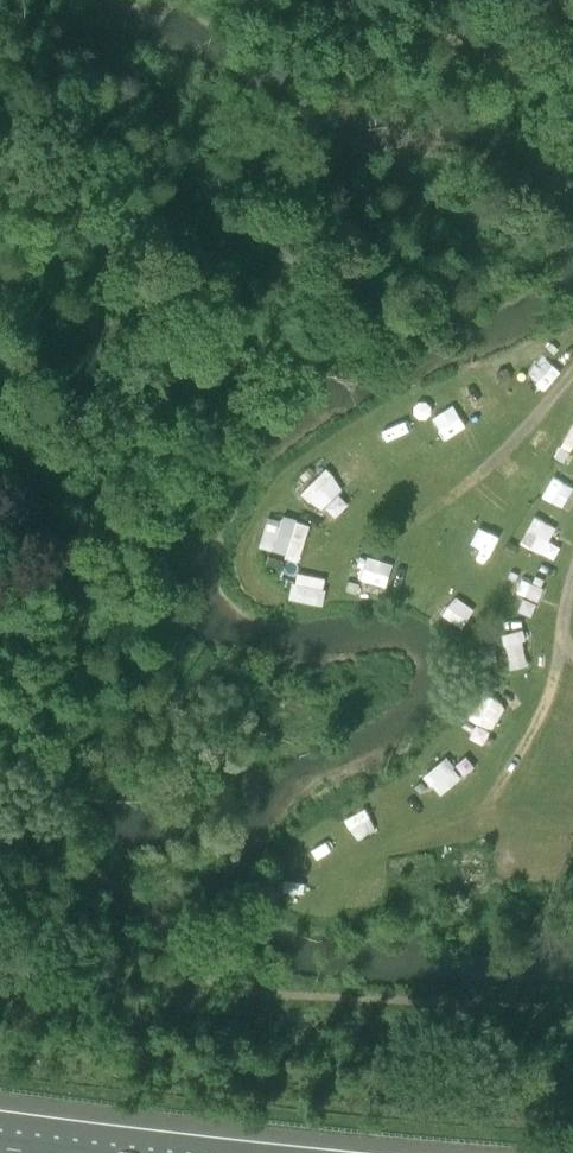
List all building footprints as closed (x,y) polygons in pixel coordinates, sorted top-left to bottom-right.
[(546,354),(530,371),(547,387),(563,369),(546,354)] [(317,511),(332,497),(309,471),(294,484),(317,511)] [(544,493),(564,504),(572,489),(572,483),(556,473),(544,493)] [(284,518),(269,514),(260,546),(301,559),(313,521),(285,513),(284,518)] [(535,513),(522,541),(545,551),(557,523),(535,513)] [(369,552),(363,578),(390,584),(396,557),(369,552)] [(298,569),(292,596),(324,602),(330,575),(298,569)] [(519,591),(541,598),(546,579),(524,573),(519,591)] [(444,612),(464,626),(477,607),(457,593),(444,612)] [(524,673),(527,661),(516,659),(519,643),(494,637),(488,665),(524,673)] [(425,773),(443,793),(465,772),(447,752),(425,773)] [(346,816),(360,838),(379,826),(366,804),(346,816)]
